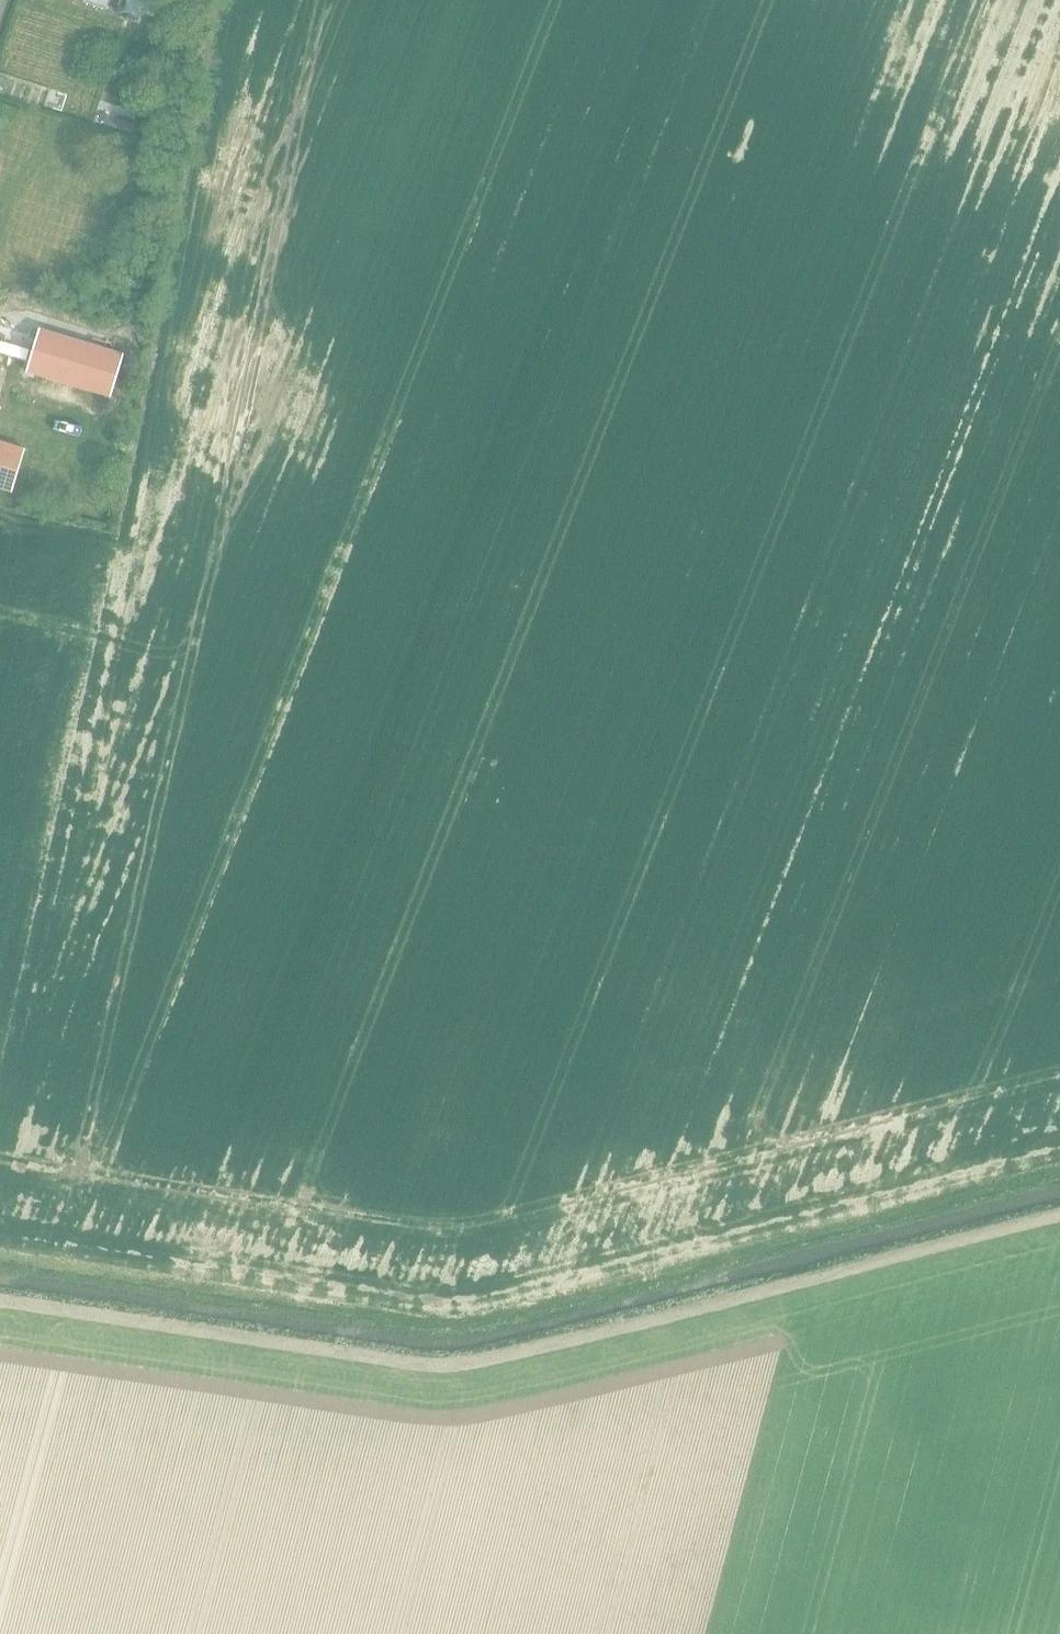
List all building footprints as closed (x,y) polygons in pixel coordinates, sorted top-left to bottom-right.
[(51,88),(70,94),(75,77),(57,71),(51,88)] [(39,328),(26,371),(111,397),(124,353),(39,328)] [(32,477),(44,433),(0,421),(0,468),(32,477)]
